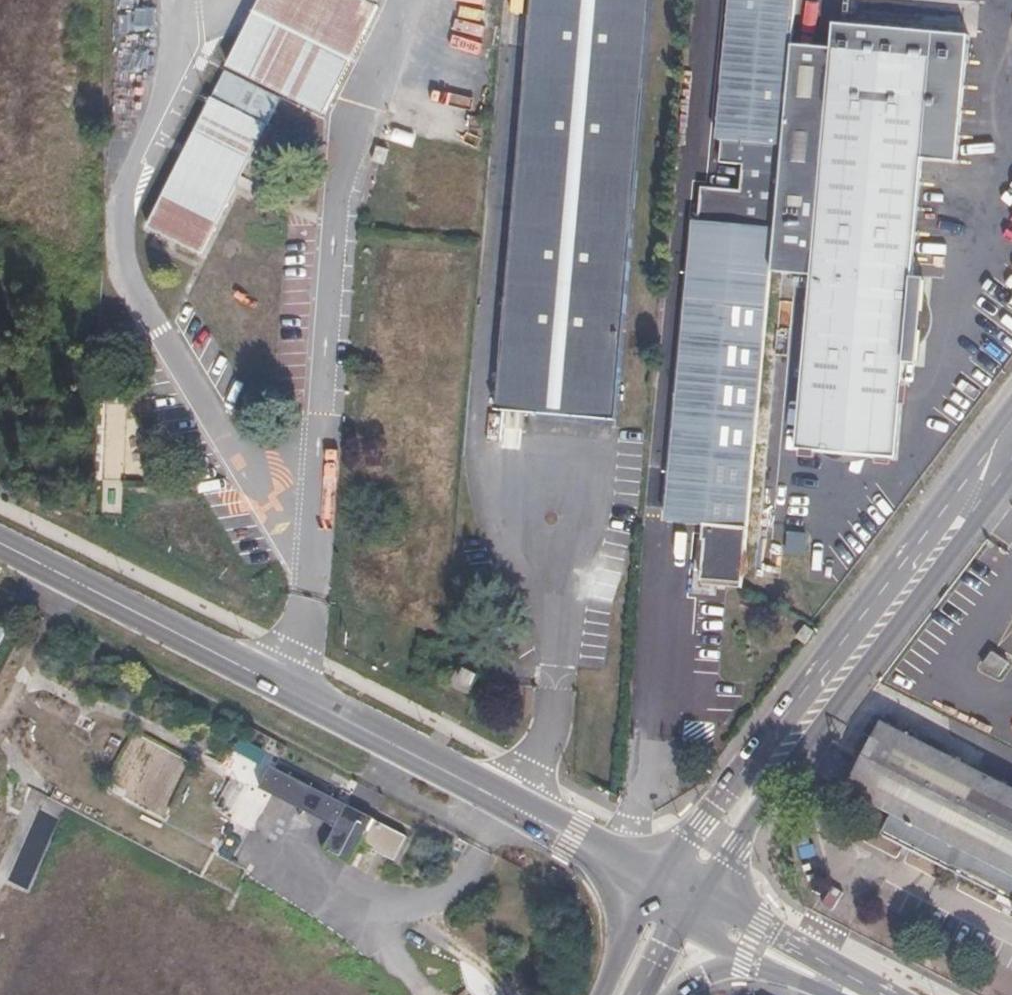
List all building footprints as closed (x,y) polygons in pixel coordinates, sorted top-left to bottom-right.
[(115,19),(151,19),(151,0),(115,0),(115,19)] [(364,0),(262,0),(231,66),(326,114),(331,104),(377,6),(364,0)] [(493,401),(611,412),(645,0),(527,0),(493,401)] [(775,141),(783,51),(788,0),(721,0),(710,137),(775,141)] [(783,51),(775,141),(775,149),(764,276),(814,281),(800,450),(898,459),(932,62),(783,51)] [(270,124),(214,95),(147,227),(203,256),(270,124)] [(764,276),(775,149),(713,144),(711,161),(739,165),(736,196),(695,193),(664,518),(706,523),(702,566),(723,567),(723,576),(740,577),(764,276)] [(811,535),(793,533),(790,555),(809,558),(811,535)] [(723,567),(702,566),(701,588),(739,591),(740,577),(723,576),(723,567)] [(991,649),(966,684),(984,697),(1009,662),(991,649)] [(479,671),(461,662),(452,683),(469,693),(479,671)] [(882,719),(844,790),(891,813),(881,833),(988,894),(1003,902),(1000,907),(1011,913),(1011,785),(882,719)] [(378,817),(274,765),(263,789),(337,825),(325,850),(354,864),(364,842),(399,859),(411,835),(377,818),(378,817)]
